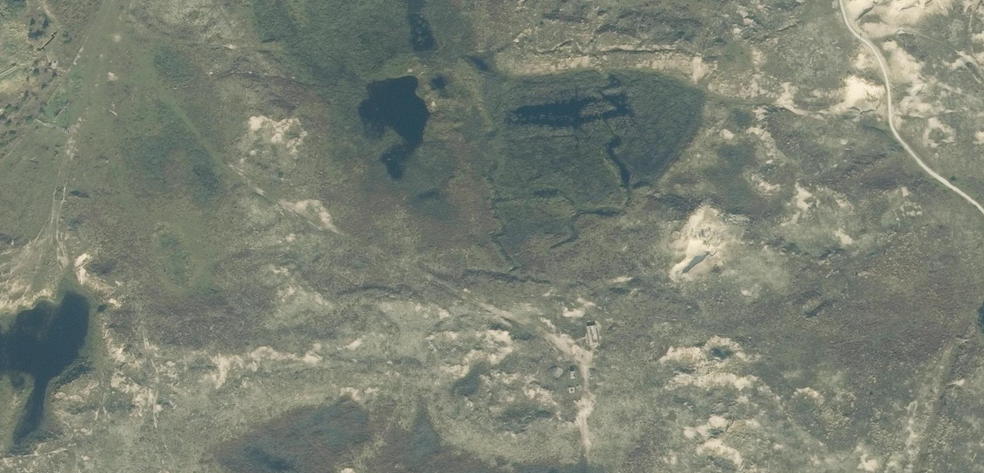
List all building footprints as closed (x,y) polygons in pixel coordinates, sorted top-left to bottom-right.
[(594,324),(584,325),(586,344),(596,343),(594,324)]
